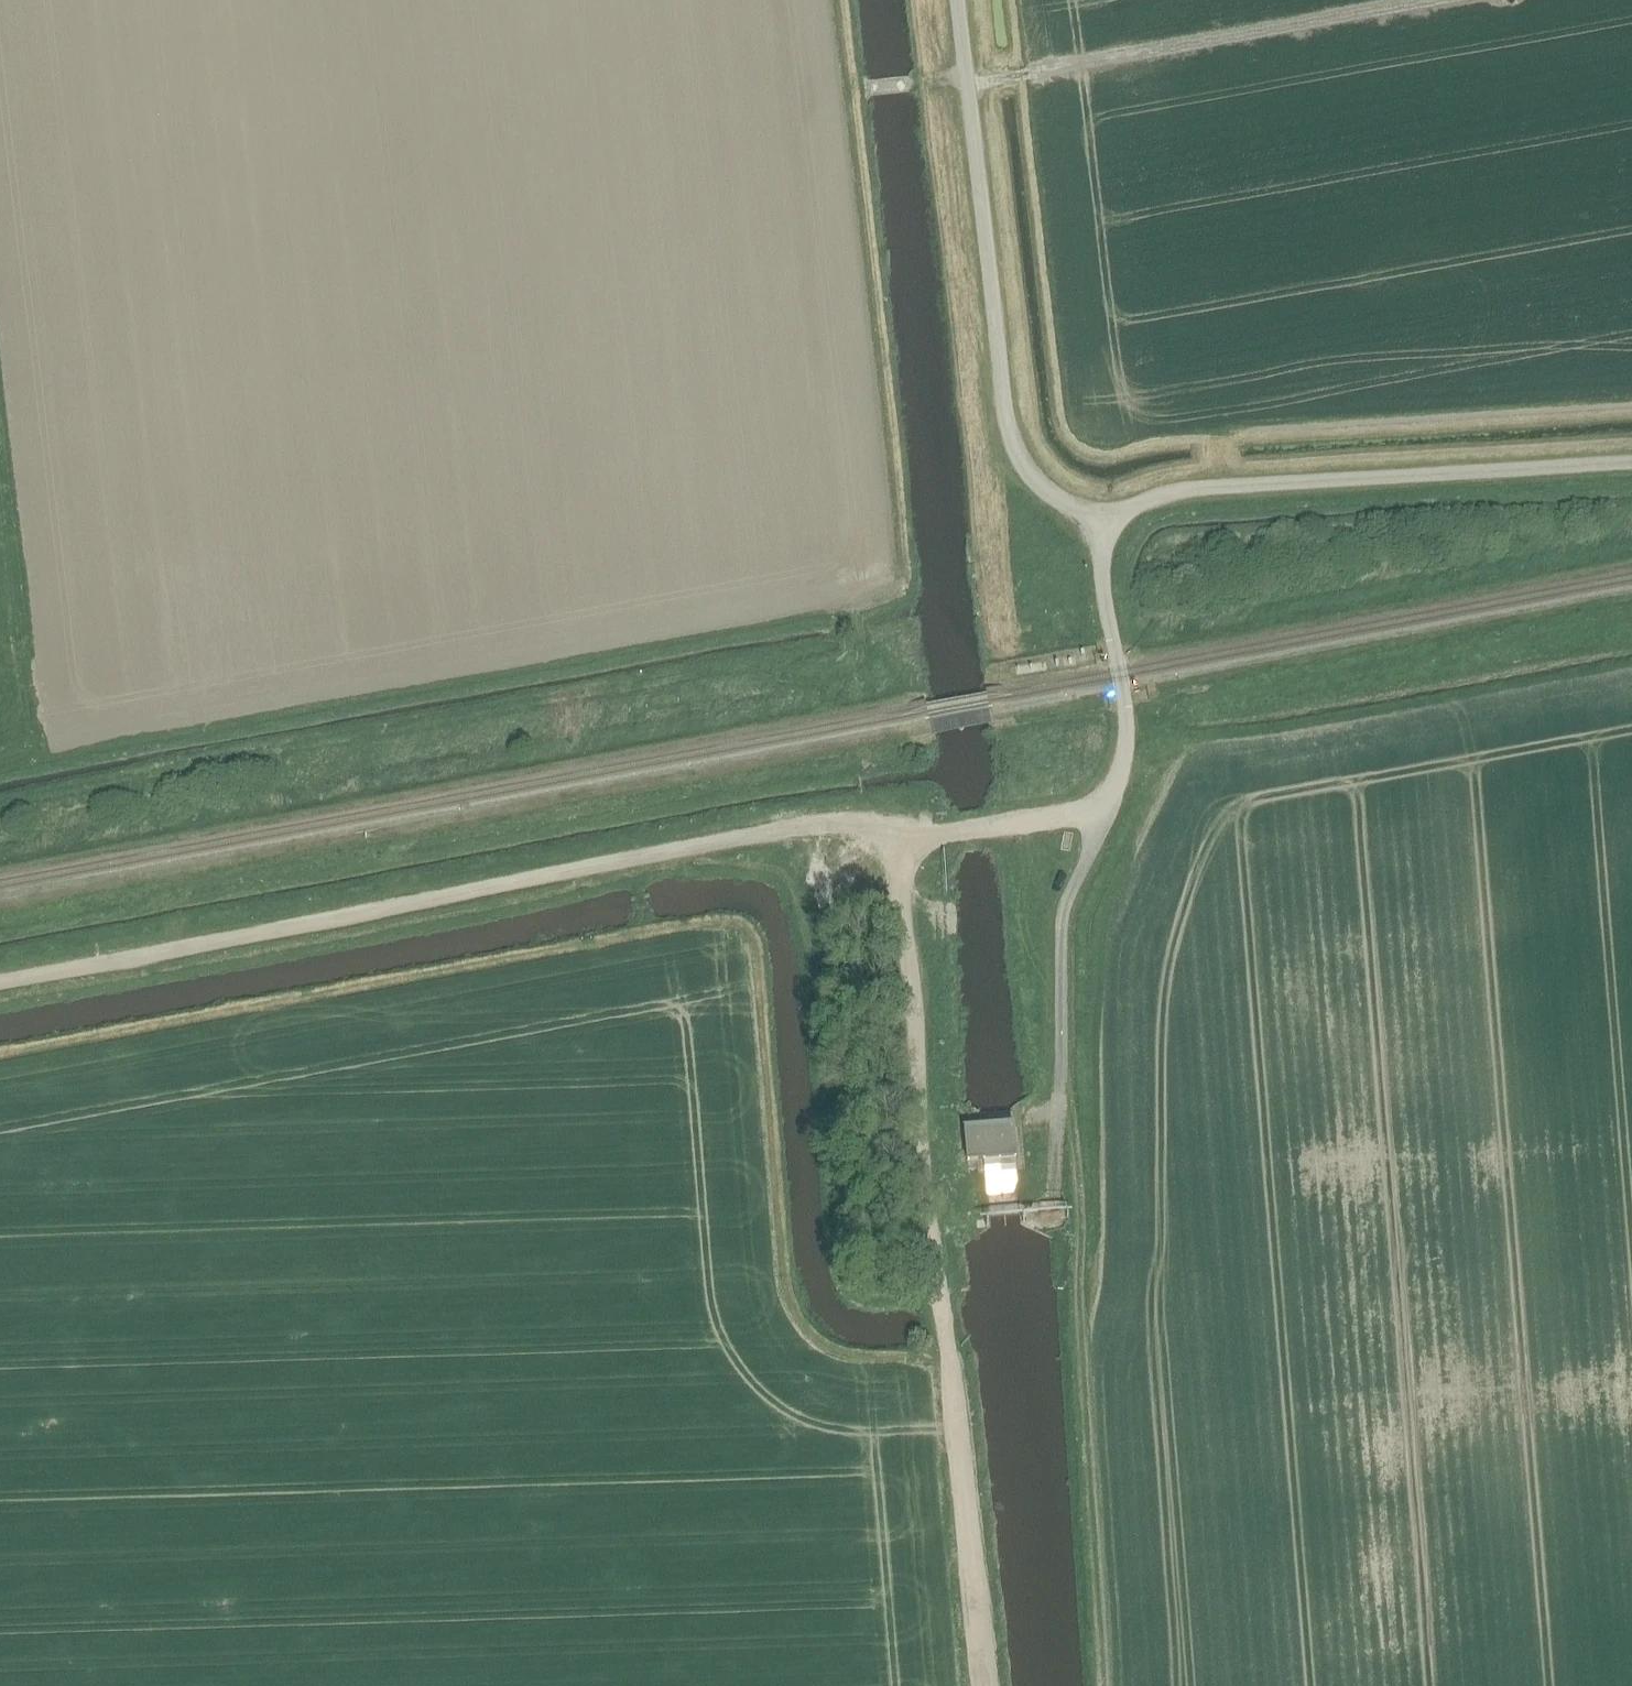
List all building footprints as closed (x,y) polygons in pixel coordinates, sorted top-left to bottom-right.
[(968,1162),(1016,1157),(1013,1126),(965,1131),(968,1162)]
